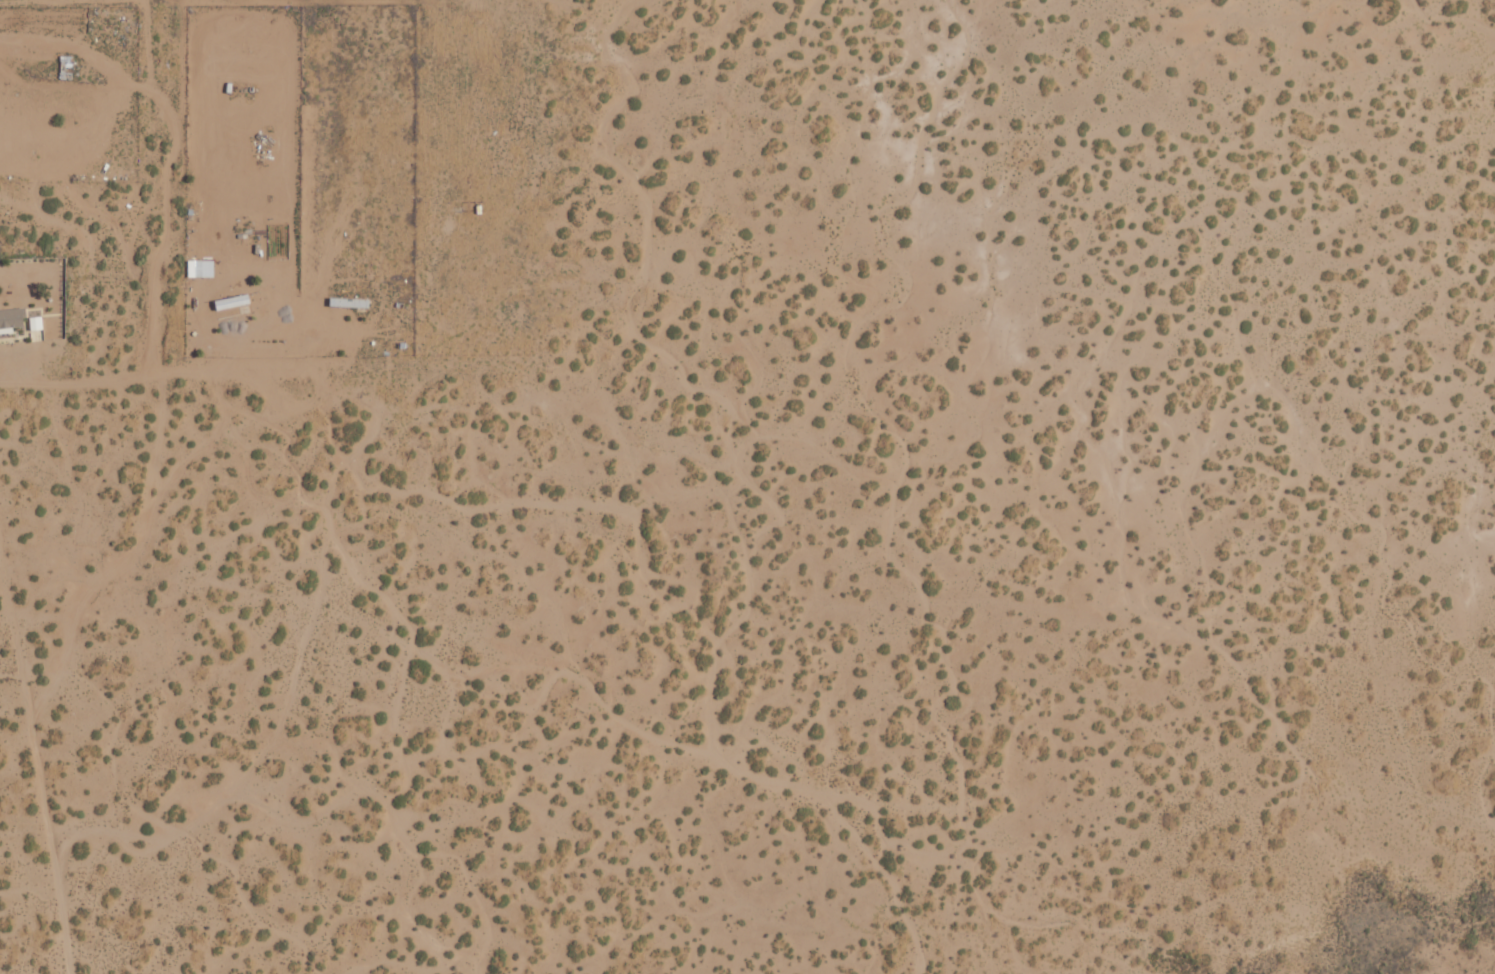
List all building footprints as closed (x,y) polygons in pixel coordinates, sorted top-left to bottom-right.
[(189,277),(215,277),(215,260),(189,260),(189,277)] [(370,308),(371,299),(331,298),(330,307),(370,308)] [(23,308),(0,310),(0,328),(25,326),(23,308)] [(31,317),(31,330),(43,329),(43,317),(31,317)]
